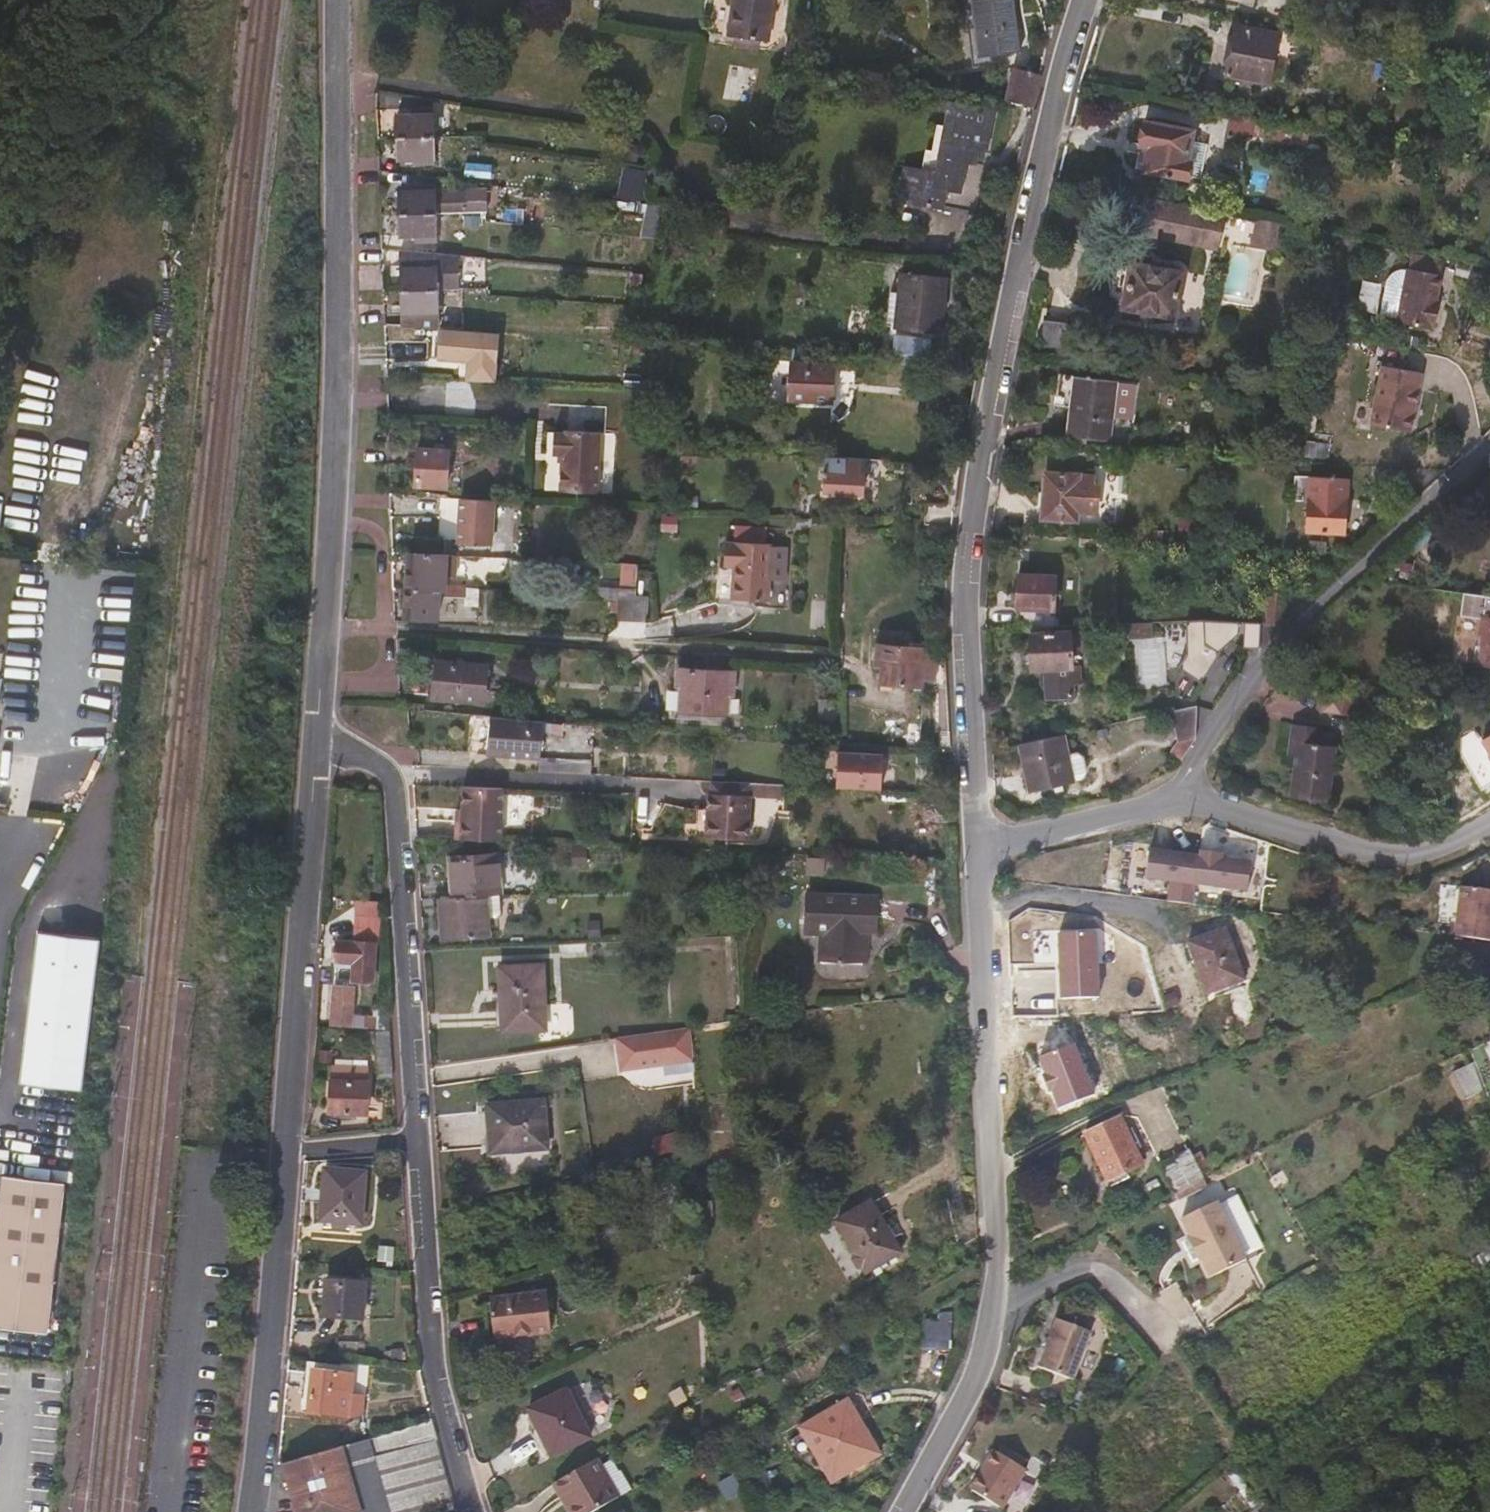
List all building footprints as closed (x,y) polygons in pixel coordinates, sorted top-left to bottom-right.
[(775,0),(733,0),(726,44),(749,48),(749,51),(759,52),(759,50),(767,50),(775,0)] [(980,67),(1019,62),(1011,0),(971,0),(980,67)] [(1286,96),(1295,48),(1277,44),(1236,37),(1233,38),(1231,41),(1229,51),(1233,56),(1226,84),(1268,93),(1286,96)] [(750,102),(757,69),(729,64),(723,97),(750,102)] [(1482,74),(1479,88),(1489,90),(1489,76),(1482,74)] [(1032,115),(1039,84),(1015,77),(1008,110),(1032,115)] [(439,138),(439,132),(433,132),(433,112),(412,110),(412,116),(397,116),(397,139),(439,138)] [(985,162),(992,119),(948,111),(933,182),(907,178),(900,213),(973,226),(982,177),(974,175),(977,160),(985,162)] [(1250,148),(1254,128),(1228,123),(1224,144),(1250,148)] [(474,137),(475,129),(457,130),(457,138),(474,137)] [(1306,148),(1309,139),(1259,130),(1256,145),(1282,150),(1283,144),(1306,148)] [(1200,192),(1207,155),(1190,152),(1192,141),(1143,131),(1133,179),(1143,181),(1200,192)] [(434,160),(434,144),(439,144),(439,138),(397,139),(397,160),(413,160),(413,166),(419,166),(420,160),(434,160)] [(626,201),(639,204),(645,171),(632,168),(626,201)] [(435,214),(434,187),(413,187),(413,193),(398,193),(399,214),(435,214)] [(1217,257),(1223,223),(1144,207),(1138,241),(1217,257)] [(436,242),(435,214),(399,214),(399,236),(414,236),(414,242),(436,242)] [(1277,259),(1283,234),(1257,229),(1252,254),(1277,259)] [(437,290),(437,255),(400,252),(401,291),(437,290)] [(1417,277),(1419,268),(1410,266),(1408,275),(1417,277)] [(1171,326),(1180,282),(1130,274),(1130,277),(1117,275),(1111,310),(1122,312),(1122,316),(1140,320),(1139,326),(1151,328),(1151,323),(1171,326)] [(1434,336),(1438,313),(1434,312),(1439,286),(1406,279),(1396,332),(1430,339),(1431,335),(1434,336)] [(937,344),(945,289),(900,283),(893,338),(937,344)] [(439,330),(437,290),(401,291),(402,327),(439,330)] [(1042,346),(1069,348),(1071,322),(1044,320),(1042,346)] [(811,375),(812,360),(792,359),(791,374),(790,374),(787,410),(829,412),(831,377),(811,375)] [(890,377),(910,377),(932,379),(933,367),(891,365),(890,377)] [(1410,436),(1421,377),(1383,369),(1371,429),(1410,436)] [(1109,448),(1117,388),(1058,381),(1055,413),(1070,414),(1066,442),(1109,448)] [(616,482),(618,423),(564,419),(564,422),(551,422),(548,478),(616,482)] [(1300,464),(1302,448),(1292,446),(1289,462),(1300,464)] [(445,491),(448,452),(417,450),(414,488),(445,491)] [(858,470),(851,469),(825,468),(822,503),(861,505),(862,485),(857,485),(858,470)] [(1345,536),(1348,481),(1309,479),(1307,534),(1345,536)] [(1098,520),(1099,498),(1094,498),(1095,485),(1047,480),(1043,525),(1076,528),(1077,519),(1098,520)] [(494,547),(496,502),(460,500),(459,546),(494,547)] [(1327,555),(1327,544),(1312,543),(1311,553),(1327,555)] [(784,575),(787,548),(772,547),(737,544),(736,547),(725,545),(724,568),(733,569),(733,573),(770,574),(784,575)] [(465,586),(443,585),(444,578),(455,579),(457,557),(408,555),(407,574),(403,575),(403,585),(405,586),(405,591),(465,594),(465,590),(465,586)] [(635,589),(636,567),(621,566),(620,588),(635,589)] [(784,579),(784,575),(770,574),(733,573),(732,602),(767,604),(769,579),(784,579)] [(1047,628),(1049,579),(1011,578),(1010,612),(1011,612),(1011,630),(1047,628)] [(646,625),(647,602),(634,601),(635,589),(620,588),(620,590),(612,588),(612,602),(618,603),(617,616),(617,623),(646,625)] [(436,621),(438,598),(464,600),(463,608),(477,609),(478,592),(465,590),(465,594),(405,591),(405,596),(402,596),(402,606),(405,606),(404,619),(436,621)] [(1283,626),(1284,597),(1269,596),(1268,625),(1283,626)] [(1204,624),(1204,606),(1187,606),(1187,623),(1202,624),(1204,624)] [(1488,617),(1487,623),(1483,623),(1481,642),(1483,642),(1480,671),(1489,673),(1489,618),(1488,617)] [(1201,636),(1201,633),(1219,634),(1220,624),(1204,624),(1202,624),(1187,623),(1183,672),(1178,672),(1177,714),(1198,715),(1213,715),(1213,692),(1207,691),(1210,648),(1207,648),(1208,637),(1201,636)] [(1260,651),(1262,625),(1246,625),(1245,651),(1260,651)] [(928,663),(929,647),(910,645),(911,637),(880,634),(877,648),(874,667),(881,669),(879,686),(920,690),(922,682),(934,683),(936,665),(928,663)] [(1072,686),(1072,669),(1064,669),(1062,636),(1023,637),(1024,672),(1038,672),(1039,701),(1065,701),(1065,687),(1072,686)] [(480,704),(484,668),(437,664),(433,699),(480,704)] [(672,671),(670,692),(669,708),(668,721),(725,726),(728,697),(732,697),(734,676),(672,671)] [(1343,717),(1346,696),(1326,693),(1322,714),(1343,717)] [(833,733),(835,703),(819,702),(817,731),(833,733)] [(1196,741),(1198,715),(1177,714),(1175,714),(1182,745),(1173,756),(1183,762),(1196,741)] [(572,776),(573,731),(474,723),(470,754),(538,761),(537,774),(572,776)] [(1330,806),(1338,751),(1318,747),(1321,730),(1293,727),(1288,758),(1296,760),(1290,800),(1330,806)] [(918,753),(921,730),(908,728),(905,752),(918,753)] [(1086,776),(1083,761),(1077,757),(1067,759),(1063,738),(1021,747),(1031,794),(1073,786),(1072,784),(1082,782),(1086,776)] [(835,790),(883,792),(884,753),(836,752),(835,790)] [(750,843),(754,798),(749,798),(750,785),(713,783),(712,794),(709,794),(707,841),(750,843)] [(502,844),(504,791),(465,788),(463,818),(456,818),(456,842),(502,844)] [(1201,890),(1250,892),(1252,856),(1148,851),(1147,881),(1171,882),(1170,904),(1200,905),(1201,890)] [(499,897),(498,857),(449,859),(449,899),(486,898),(499,897)] [(1460,892),(1454,942),(1489,947),(1489,896),(1460,892)] [(487,938),(486,898),(449,899),(439,901),(440,940),(487,938)] [(877,934),(879,902),(805,898),(804,936),(820,937),(819,965),(865,966),(867,934),(877,934)] [(336,945),(335,962),(334,970),(352,972),(352,983),(371,985),(373,948),(377,948),(379,920),(354,917),(351,945),(336,945)] [(1245,987),(1226,935),(1187,948),(1207,1001),(1245,987)] [(543,1031),(541,969),(498,970),(500,1033),(543,1031)] [(350,1032),(353,990),(333,988),(329,1030),(350,1032)] [(386,1032),(388,1022),(365,1020),(364,1030),(386,1032)] [(692,1072),(690,1031),(615,1041),(620,1073),(661,1066),(663,1076),(692,1072)] [(392,1075),(389,1035),(369,1034),(369,1039),(374,1039),(378,1077),(392,1075)] [(366,1117),(368,1069),(331,1067),(329,1115),(366,1117)] [(1477,1100),(1474,1091),(1467,1074),(1446,1081),(1455,1109),(1477,1100)] [(545,1153),(541,1105),(486,1109),(489,1157),(545,1153)] [(1142,1164),(1120,1117),(1083,1134),(1105,1181),(1142,1164)] [(1202,1178),(1189,1149),(1159,1163),(1172,1192),(1202,1178)] [(359,1228),(364,1176),(324,1172),(319,1225),(359,1228)] [(50,1287),(63,1183),(1,1176),(0,1189),(0,1328),(44,1334),(50,1287)] [(1245,1262),(1216,1203),(1181,1221),(1188,1240),(1185,1241),(1196,1263),(1200,1262),(1209,1280),(1245,1262)] [(709,1223),(708,1205),(699,1206),(699,1224),(709,1223)] [(864,1277),(899,1258),(870,1207),(836,1227),(864,1277)] [(600,1276),(596,1264),(587,1268),(590,1279),(600,1276)] [(700,1299),(700,1280),(689,1280),(689,1299),(700,1299)] [(361,1323),(363,1287),(324,1284),(322,1321),(361,1323)] [(549,1336),(545,1298),(488,1305),(491,1342),(549,1336)] [(952,1318),(924,1317),(923,1349),(951,1350),(952,1318)] [(1071,1384),(1088,1334),(1053,1322),(1035,1372),(1071,1384)] [(351,1400),(353,1379),(352,1378),(352,1371),(305,1365),(300,1401),(308,1403),(307,1418),(349,1422),(349,1417),(362,1419),(364,1401),(351,1400)] [(588,1442),(564,1394),(527,1414),(550,1463),(588,1442)] [(879,1459),(846,1404),(797,1432),(830,1488),(879,1459)] [(430,1424),(339,1451),(357,1511),(454,1511),(430,1424)] [(339,1451),(281,1467),(294,1511),(357,1511),(339,1451)] [(1026,1474),(994,1455),(970,1495),(999,1511),(1002,1511),(1026,1474)] [(559,1502),(564,1511),(599,1511),(629,1495),(611,1465),(600,1471),(595,1463),(551,1489),(559,1502)] [(734,1475),(717,1482),(725,1502),(742,1495),(734,1475)]
